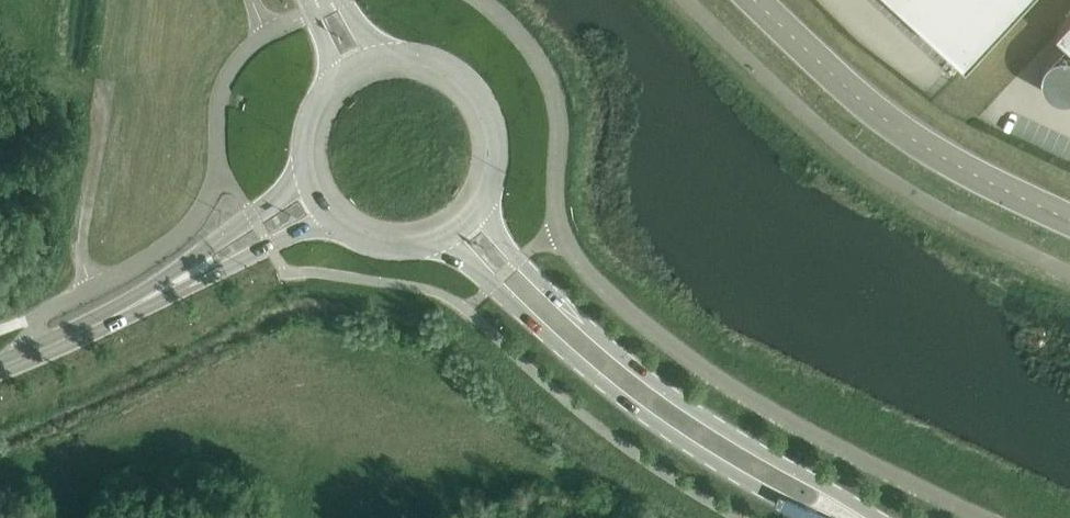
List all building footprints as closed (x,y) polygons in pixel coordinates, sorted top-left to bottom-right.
[(969,61),(1025,0),(903,0),(969,61)] [(1058,26),(1069,38),(1069,13),(1058,26)] [(1044,75),(1046,84),(1052,92),(1059,97),(1069,98),(1069,39),(1051,59),(1046,66),(1044,75)]
